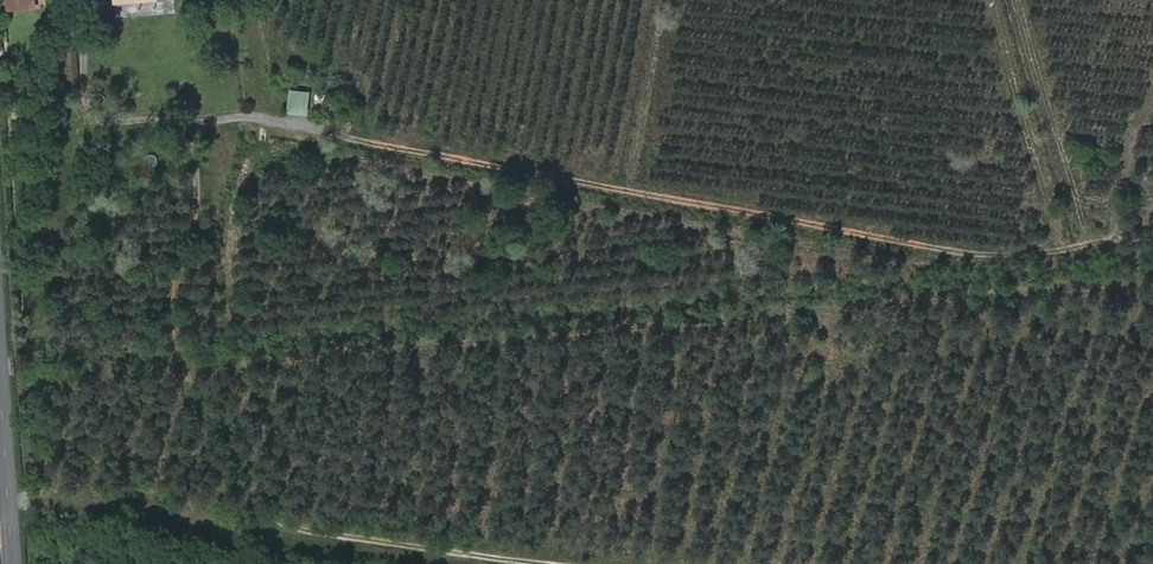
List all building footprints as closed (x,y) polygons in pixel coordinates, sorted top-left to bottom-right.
[(2,5),(7,5),(8,12),(34,10),(33,0),(2,0),(2,5)] [(291,87),(288,112),(310,114),(312,89),(291,87)]
